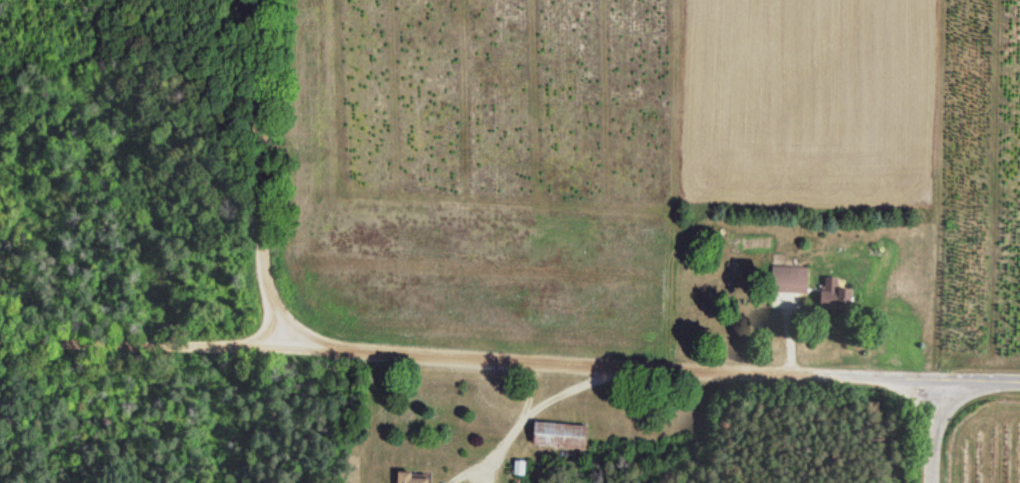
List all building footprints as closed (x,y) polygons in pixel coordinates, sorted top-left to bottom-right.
[(805,267),(769,267),(769,294),(805,294),(805,267)] [(835,278),(819,278),(819,307),(847,307),(847,289),(835,289),(835,278)] [(529,447),(585,449),(585,425),(529,423),(529,447)] [(425,474),(393,474),(393,482),(425,482),(425,474)]
